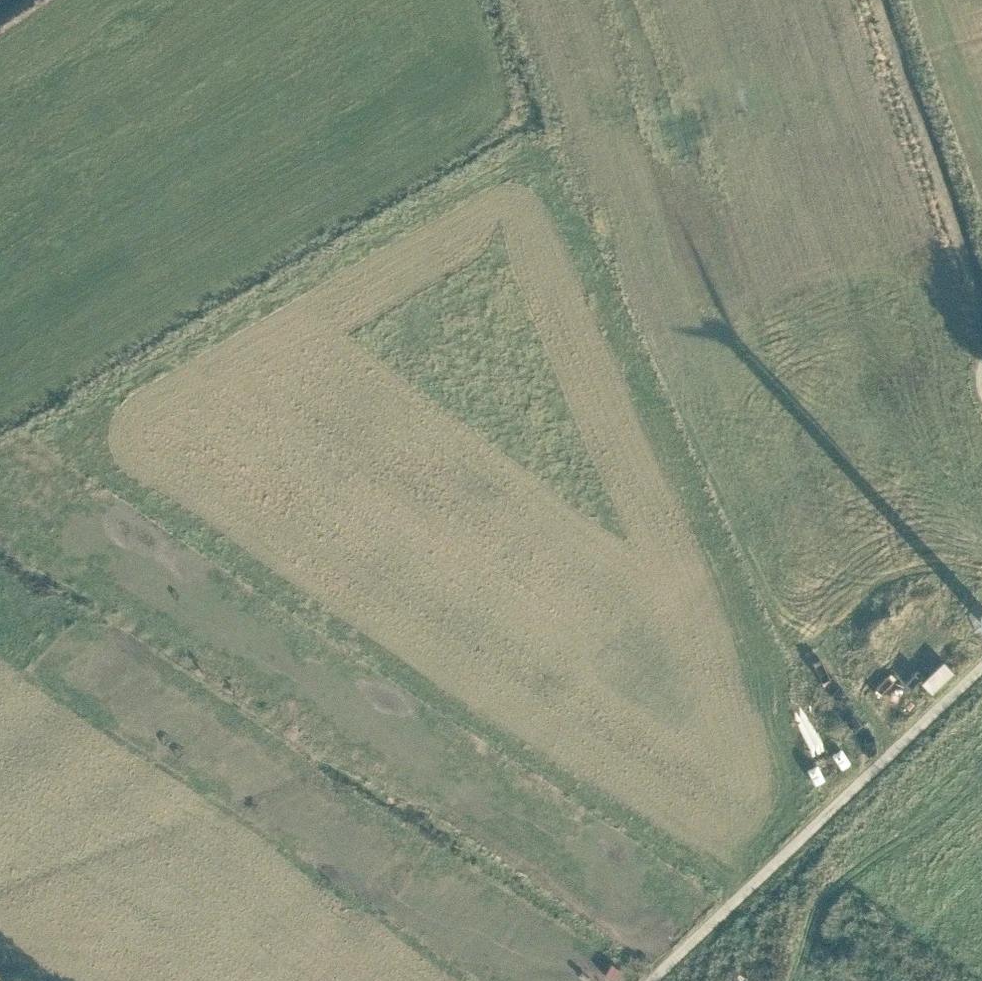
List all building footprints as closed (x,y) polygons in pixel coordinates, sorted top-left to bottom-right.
[(949,658),(926,680),(937,691),(960,669),(949,658)] [(624,977),(628,964),(614,960),(610,973),(624,977)]
